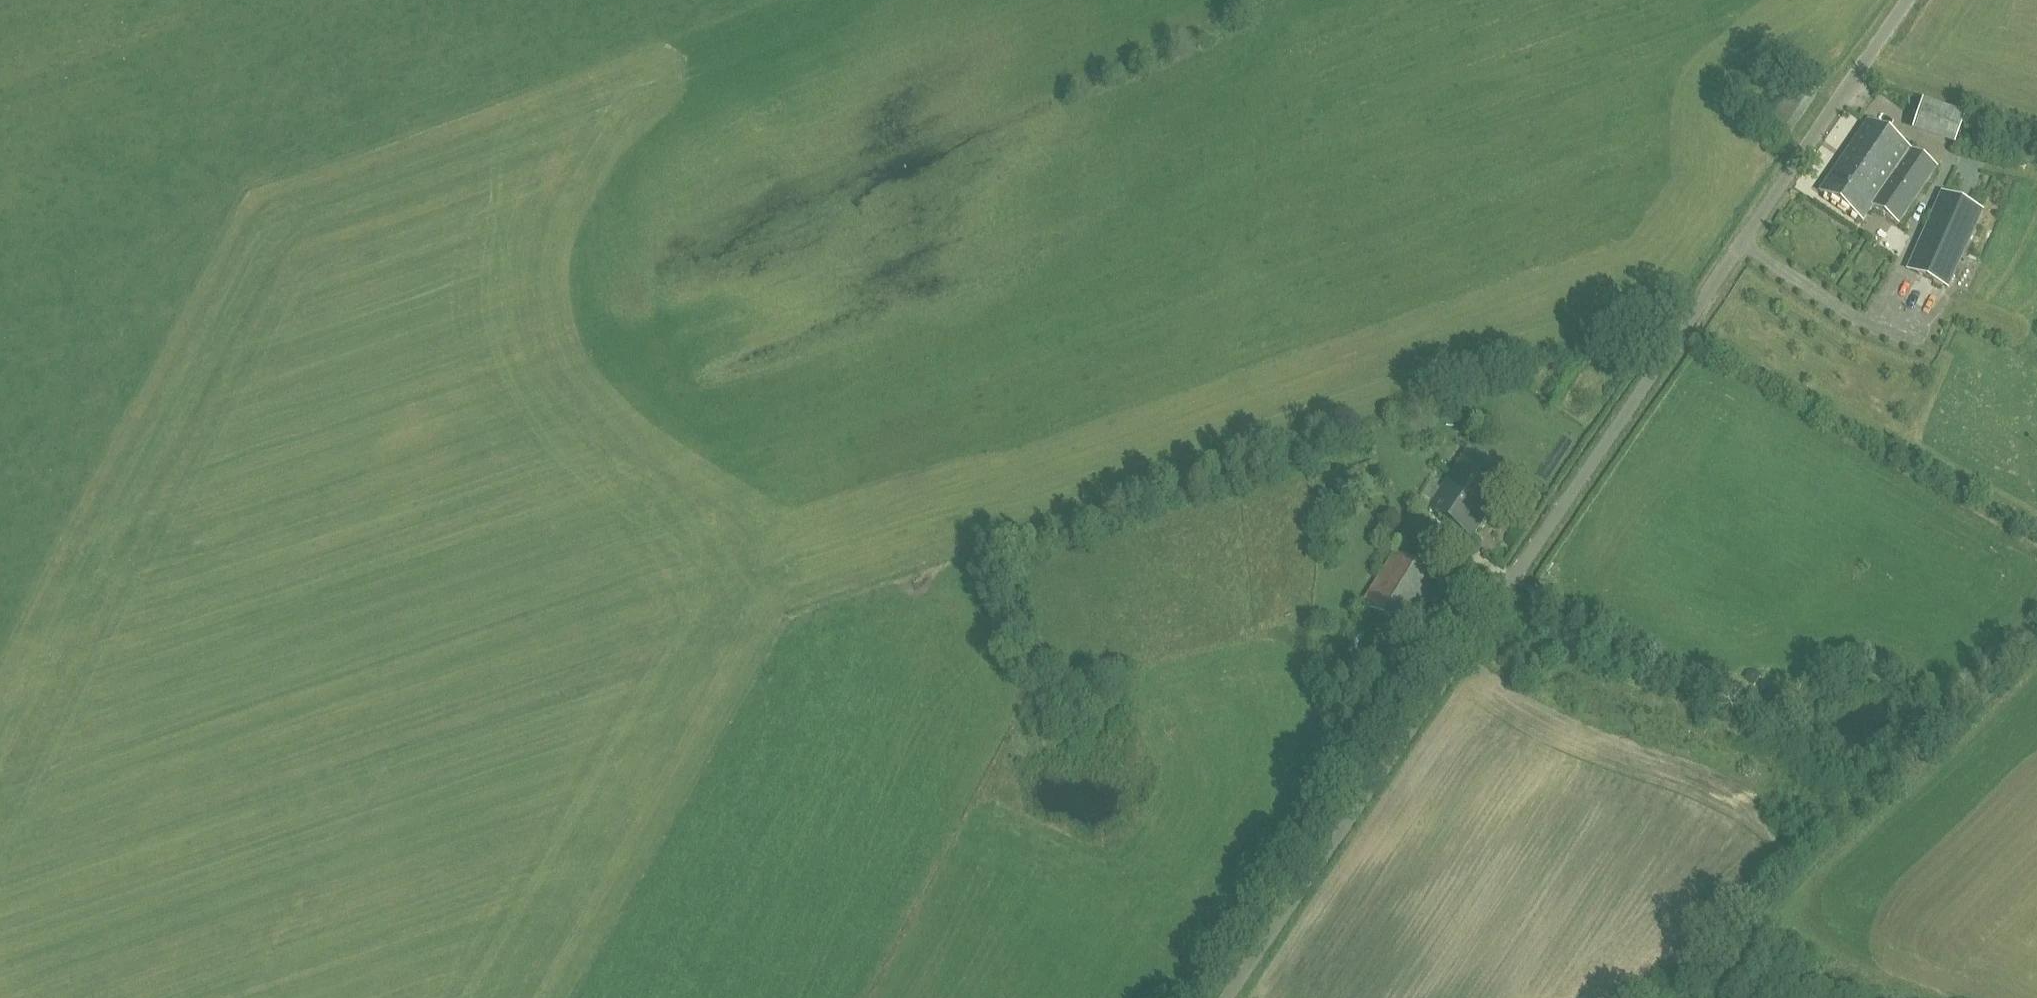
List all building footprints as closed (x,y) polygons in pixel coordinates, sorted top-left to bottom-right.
[(1808,96),(1815,86),(1804,78),(1796,88),(1808,96)] [(1793,120),(1776,108),(1769,119),(1786,131),(1793,120)] [(1845,144),(1861,114),(1849,108),(1833,138),(1845,144)] [(1922,108),(1914,140),(1958,152),(1966,120),(1922,108)] [(1873,206),(1899,224),(1937,169),(1868,122),(1820,192),(1863,221),(1873,206)] [(1949,288),(1983,211),(1941,193),(1907,269),(1949,288)] [(1509,485),(1466,455),(1428,510),(1471,540),(1509,485)] [(1406,636),(1440,582),(1394,553),(1377,580),(1360,608),(1406,636)] [(1762,676),(1756,671),(1749,672),(1744,678),(1754,686),(1762,676)]
